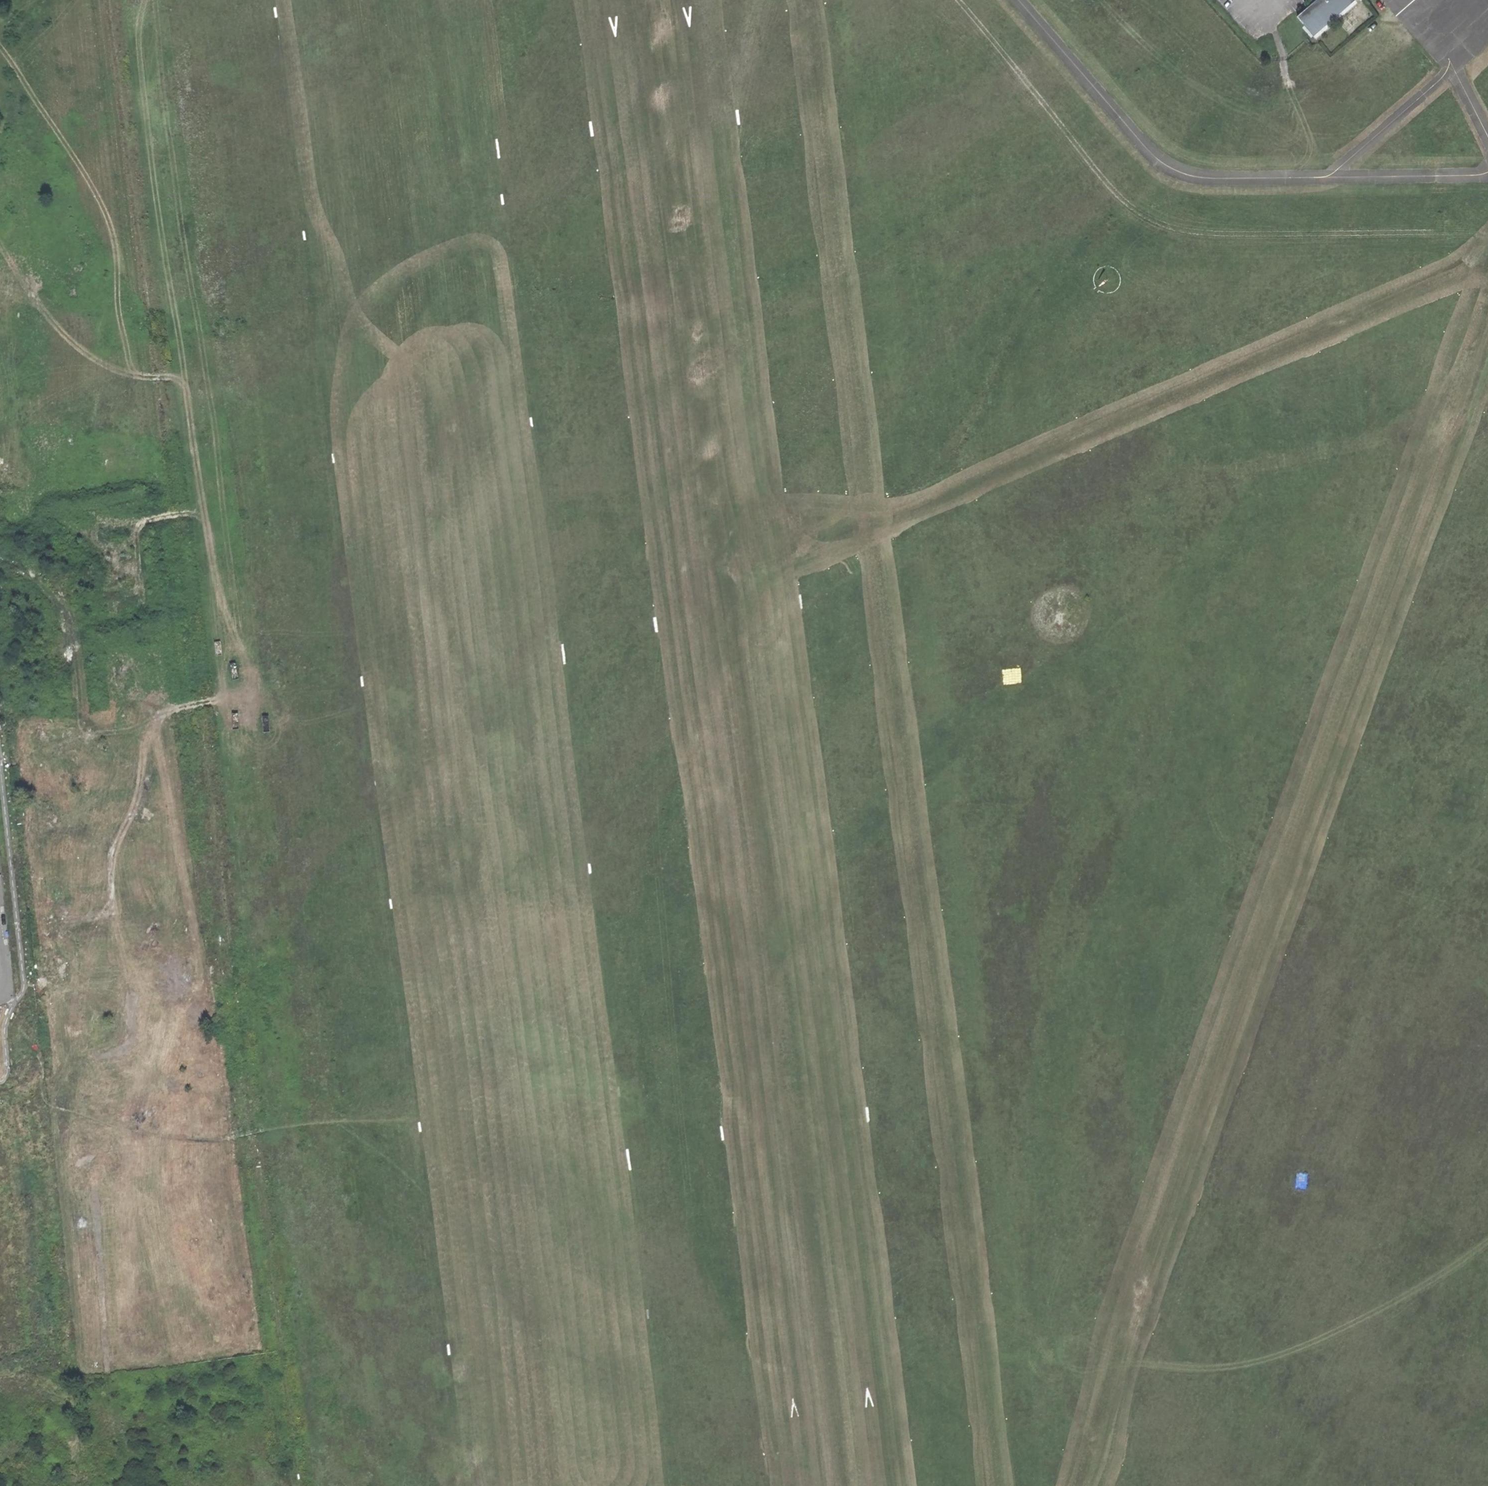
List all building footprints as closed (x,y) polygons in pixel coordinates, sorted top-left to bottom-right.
[(1355,0),(1317,0),(1298,17),(1314,35),(1355,0)]
